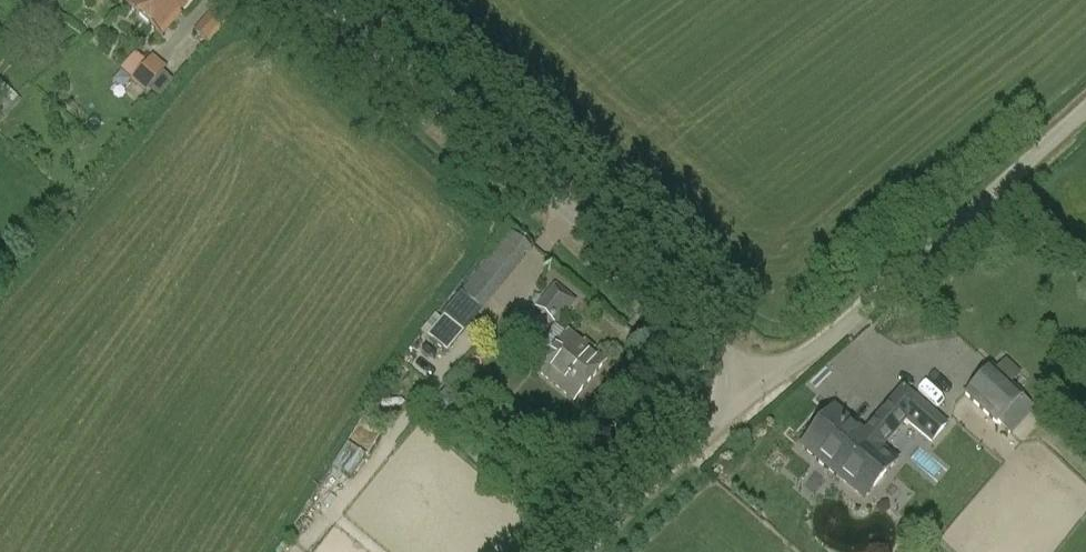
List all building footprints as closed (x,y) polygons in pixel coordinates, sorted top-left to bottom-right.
[(190,0),(129,0),(125,4),(161,37),(181,15),(179,13),(190,0)] [(218,4),(194,33),(207,44),(231,16),(218,4)] [(151,53),(144,61),(133,52),(119,69),(144,91),(148,86),(158,94),(171,79),(161,70),(165,66),(151,53)] [(0,82),(0,122),(20,100),(0,82)] [(502,241),(477,272),(460,293),(482,313),(499,291),(524,261),(523,259),(530,250),(509,232),(502,241)] [(534,309),(556,327),(575,302),(552,286),(534,309)] [(426,339),(446,355),(464,334),(444,317),(426,339)] [(574,401),(604,364),(567,333),(536,371),(574,401)] [(1023,396),(991,366),(964,396),(996,426),(997,424),(1011,437),(1035,411),(1021,398),(1023,396)] [(903,387),(863,434),(833,408),(799,447),(861,500),(895,461),(882,450),(906,422),(931,444),(947,425),(903,387)] [(332,467),(348,477),(362,454),(345,444),(332,467)]
